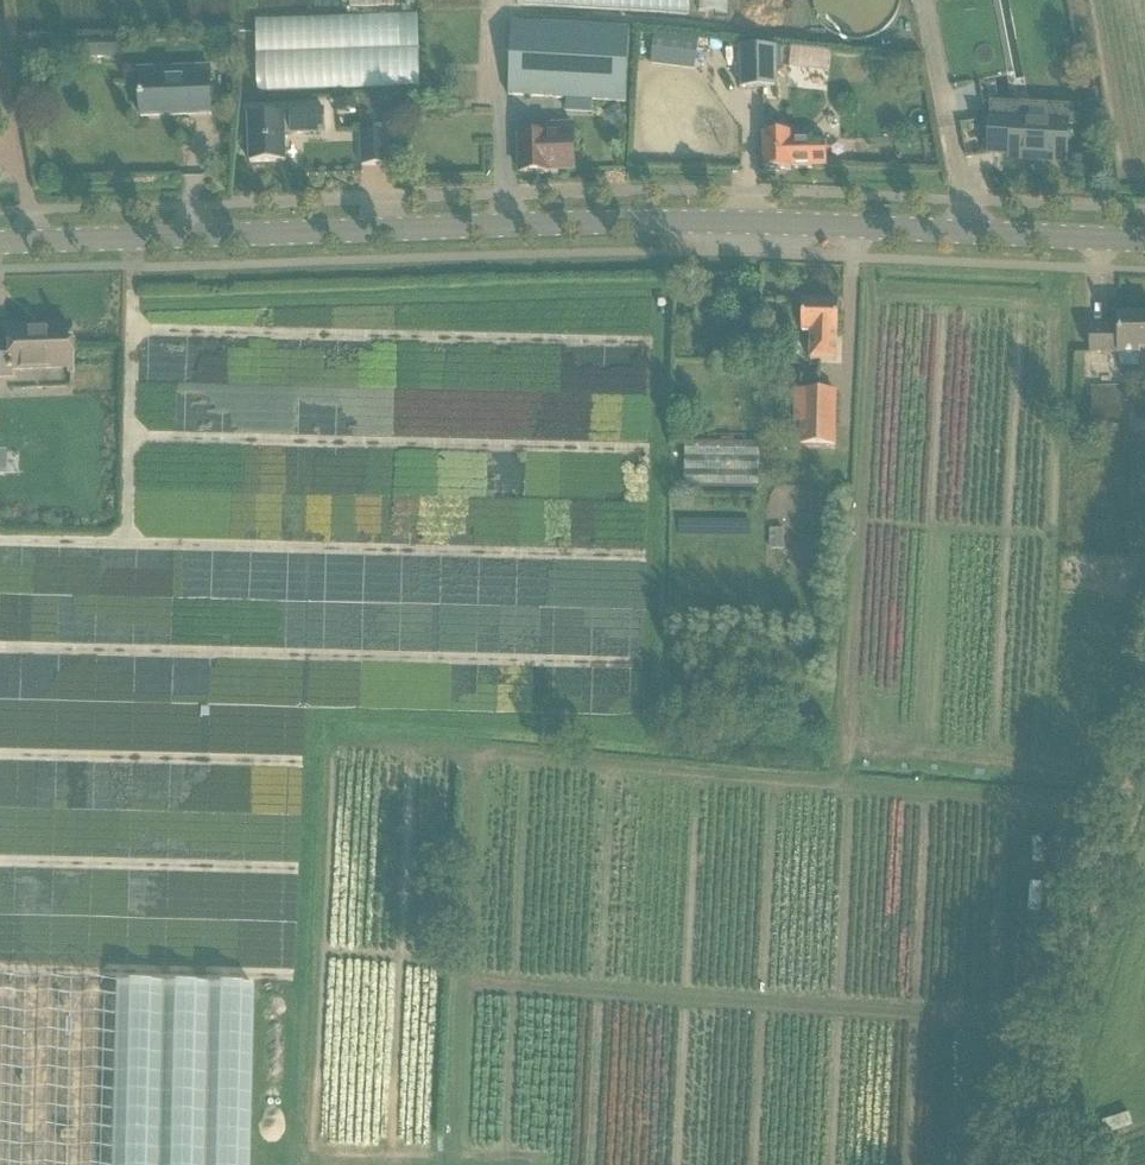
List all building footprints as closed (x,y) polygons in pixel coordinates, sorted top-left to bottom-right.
[(526,11),(681,18),(682,0),(527,0),(526,11)] [(265,22),(267,96),(432,92),(430,18),(265,22)] [(626,102),(631,29),(567,25),(512,20),(508,95),(626,102)] [(121,38),(87,38),(87,53),(122,53),(121,38)] [(37,44),(18,48),(21,65),(40,61),(37,44)] [(789,68),(791,49),(777,48),(740,49),(741,89),(777,88),(776,67),(789,68)] [(714,97),(715,56),(692,56),(691,96),(714,97)] [(140,79),(140,93),(141,117),(212,114),(211,91),(210,68),(191,68),(191,77),(140,79)] [(354,100),(334,102),(335,112),(356,110),(354,100)] [(617,106),(607,114),(615,126),(626,119),(617,106)] [(992,108),(990,135),(1000,136),(999,153),(1012,154),(1011,159),(1028,160),(1028,155),(1066,157),(1067,134),(1068,124),(1018,121),(1018,109),(992,108)] [(250,163),(286,162),(285,135),(325,134),(325,110),(283,111),(283,115),(249,116),(250,163)] [(575,169),(574,145),(573,125),(555,126),(556,135),(520,136),(520,149),(521,173),(549,172),(550,170),(575,169)] [(392,165),(392,132),(362,132),(363,166),(392,165)] [(764,136),(764,146),(765,170),(792,169),(792,167),(827,167),(827,143),(793,143),(793,136),(764,136)] [(837,363),(837,359),(838,327),(839,303),(804,302),(803,326),(803,333),(810,334),(810,362),(837,363)] [(1091,327),(1091,351),(1091,356),(1119,356),(1119,369),(1139,368),(1139,356),(1139,352),(1144,351),(1144,318),(1119,318),(1119,327),(1091,327)] [(70,352),(69,342),(71,342),(70,336),(69,336),(69,326),(42,327),(43,332),(7,333),(8,341),(0,341),(0,380),(12,379),(12,373),(70,370),(70,352)] [(1075,440),(1119,441),(1120,387),(1091,387),(1091,424),(1075,424),(1075,440)] [(795,408),(794,422),(800,422),(800,446),(837,446),(838,392),(801,392),(801,408),(795,408)] [(781,518),(781,536),(794,536),(795,518),(781,518)] [(254,957),(0,950),(0,1164),(248,1164),(254,957)]
